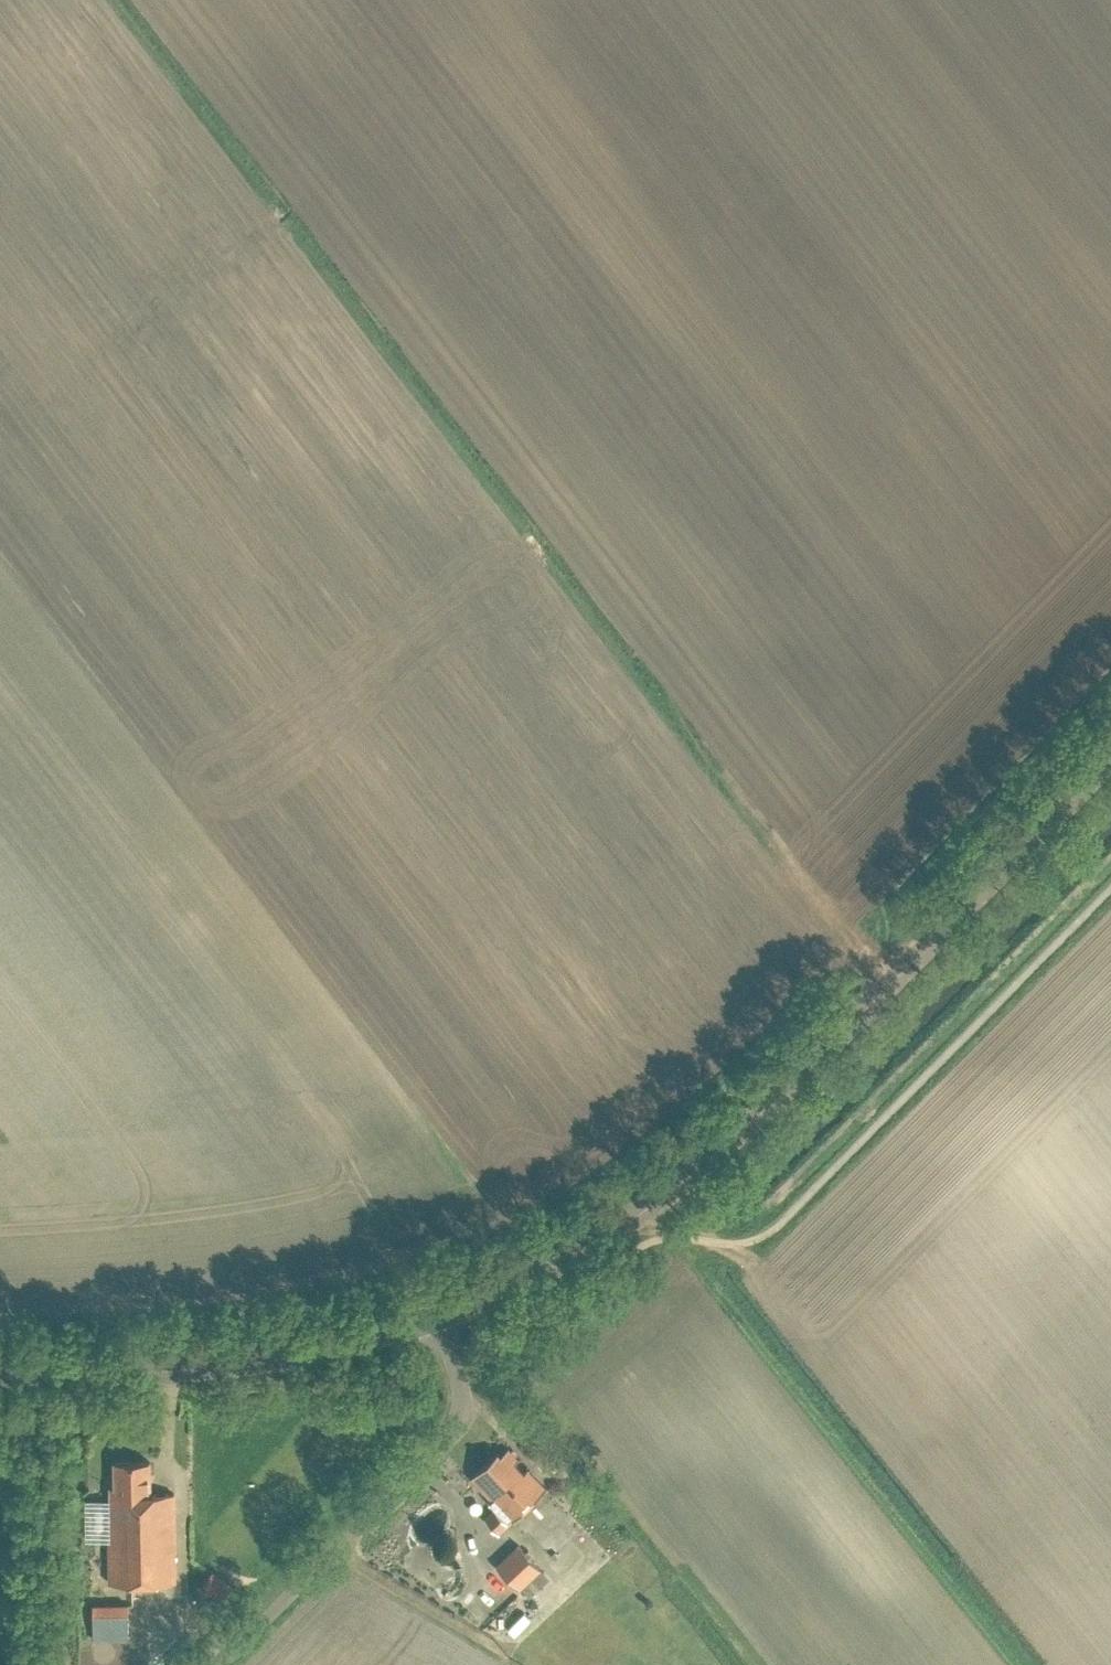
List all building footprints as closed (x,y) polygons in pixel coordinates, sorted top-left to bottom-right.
[(512,1519),(547,1486),(528,1467),(524,1471),(515,1461),(519,1457),(508,1446),(501,1453),(498,1450),(470,1476),(490,1497),(487,1499),(495,1507),(484,1517),(499,1533),(513,1520),(512,1519)] [(151,1461),(115,1462),(115,1485),(111,1485),(111,1498),(106,1498),(109,1581),(177,1579),(174,1493),(152,1493),(151,1461)] [(519,1588),(541,1567),(518,1542),(496,1563),(519,1588)] [(214,1570),(203,1586),(224,1600),(235,1585),(214,1570)] [(129,1603),(94,1603),(94,1638),(129,1638),(129,1603)]
